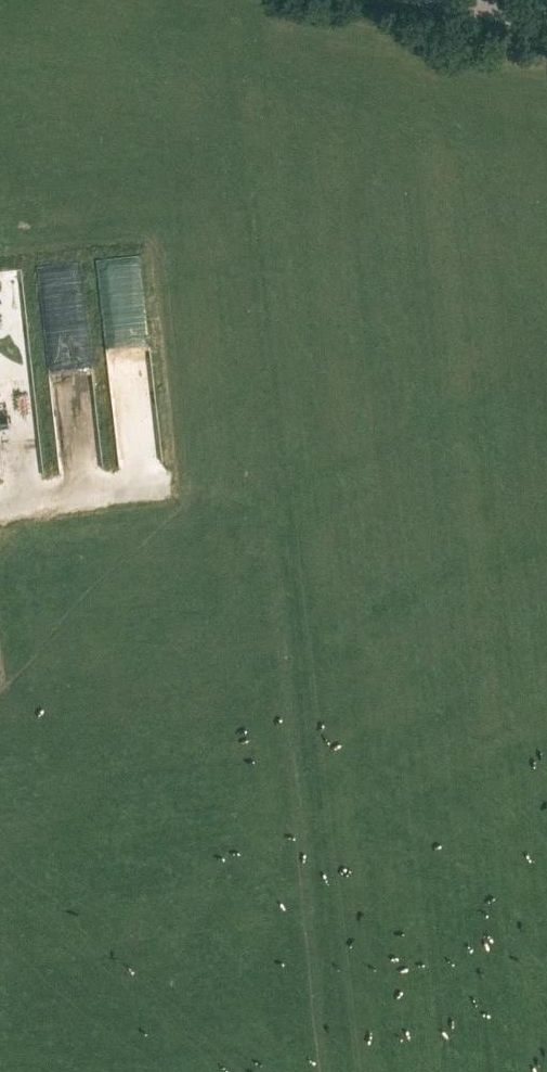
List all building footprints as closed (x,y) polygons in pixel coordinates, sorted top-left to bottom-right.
[(4,426),(39,429),(39,418),(5,416),(4,426)]
